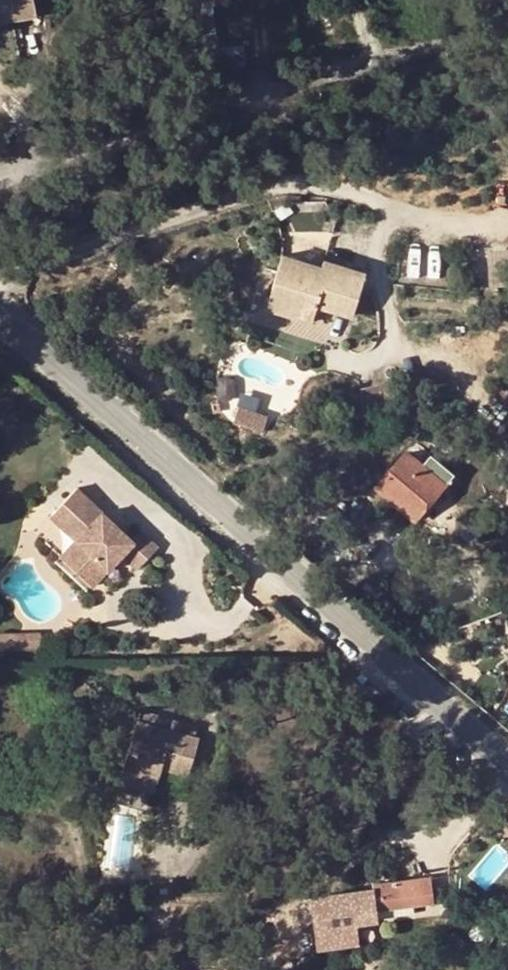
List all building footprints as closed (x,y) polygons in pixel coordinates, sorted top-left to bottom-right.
[(13,20),(9,0),(0,2),(0,22),(13,20)] [(13,20),(36,15),(33,0),(9,0),(13,20)] [(288,282),(294,259),(281,256),(275,278),(288,282)] [(288,282),(275,278),(267,308),(313,321),(317,306),(354,317),(365,273),(323,262),(322,267),(294,259),(288,282)] [(236,424),(267,430),(270,413),(239,407),(236,424)] [(416,520),(445,484),(408,452),(378,488),(416,520)] [(77,488),(57,510),(69,522),(73,518),(86,531),(78,540),(83,545),(67,562),(93,586),(123,554),(138,570),(160,547),(144,532),(134,542),(77,488)] [(69,522),(57,510),(51,517),(78,540),(86,531),(73,518),(69,522)] [(78,540),(61,557),(67,562),(83,545),(78,540)] [(43,633),(0,633),(0,648),(30,648),(30,638),(43,638),(43,633)] [(43,647),(43,638),(30,638),(30,648),(43,647)] [(78,698),(63,702),(66,713),(81,710),(78,698)] [(172,729),(138,719),(122,774),(156,784),(160,769),(163,761),(172,729)] [(163,761),(190,769),(199,737),(172,729),(163,761)] [(163,761),(160,769),(188,777),(190,769),(163,761)] [(156,784),(122,774),(120,780),(154,791),(156,784)] [(374,889),(353,891),(357,920),(378,918),(377,908),(398,906),(413,904),(434,901),(431,876),(374,883),(374,889)]
